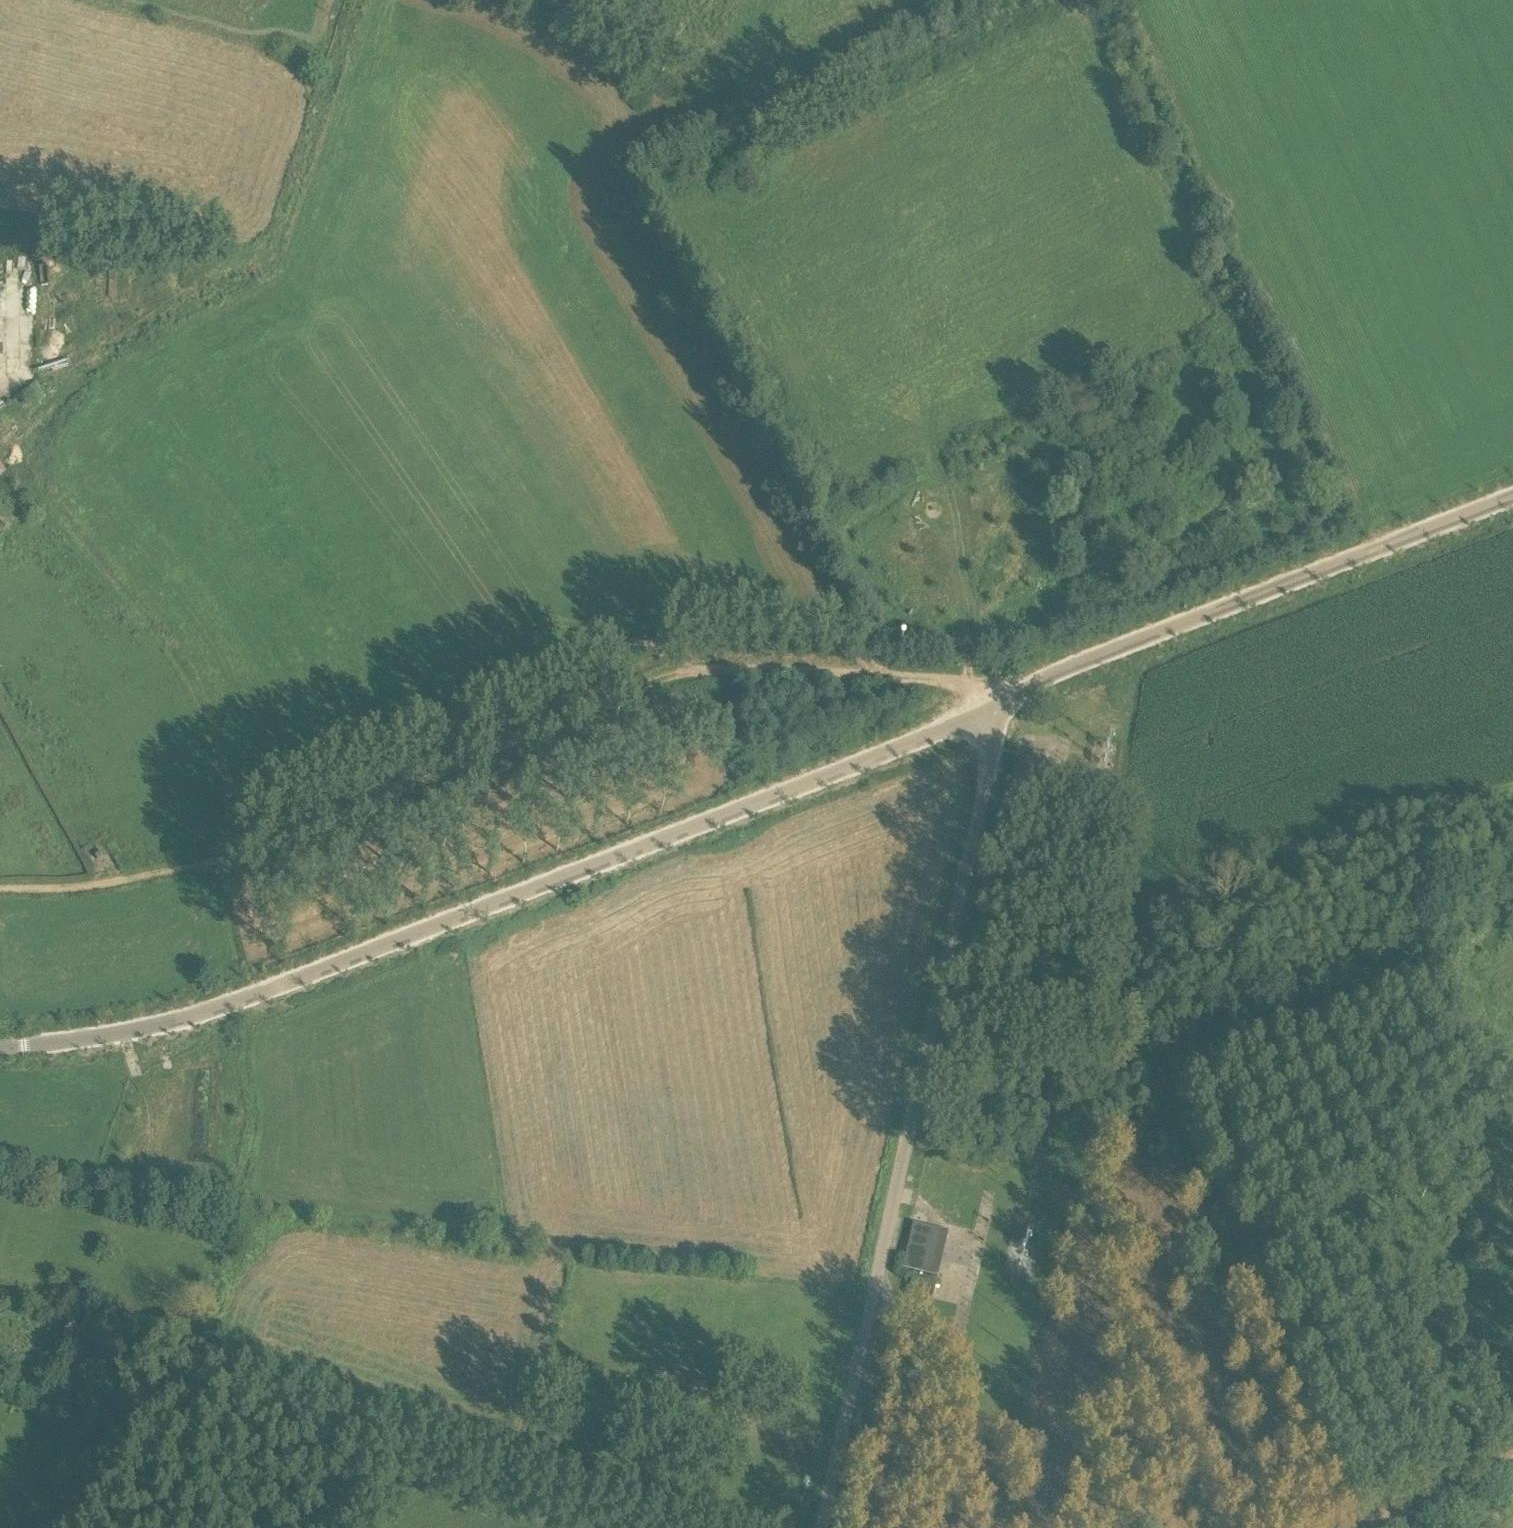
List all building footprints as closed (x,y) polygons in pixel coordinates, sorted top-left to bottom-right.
[(11,283),(12,255),(2,255),(2,283),(11,283)] [(922,1262),(928,1238),(911,1234),(905,1258),(922,1262)]
